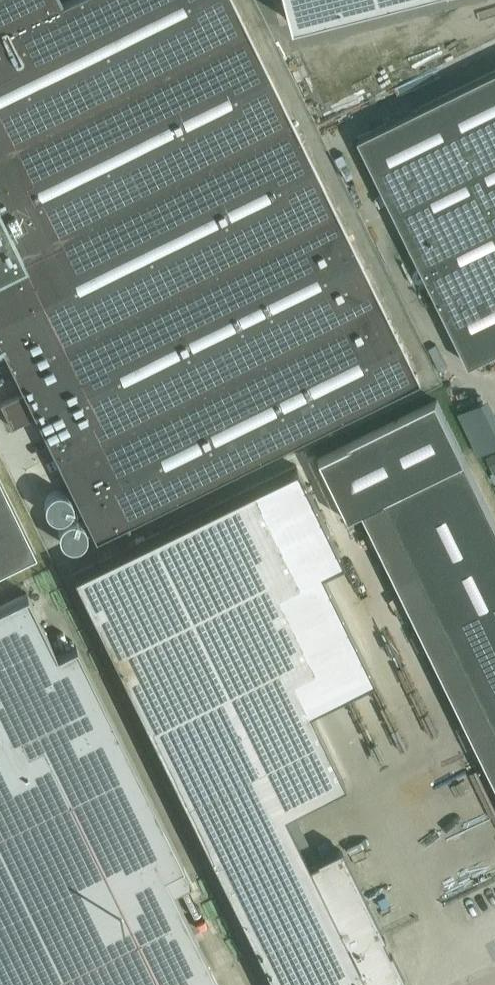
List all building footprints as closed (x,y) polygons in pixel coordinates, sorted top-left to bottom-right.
[(59,0),(0,0),(0,343),(23,391),(0,402),(0,403),(11,426),(35,414),(95,537),(418,379),(233,0),(64,0),(60,2),(59,0)] [(296,24),(389,0),(290,0),(296,24)] [(359,137),(470,364),(494,352),(494,70),(359,137)] [(436,397),(316,456),(345,517),(363,508),(494,778),(494,518),(436,397)] [(274,984),(341,984),(345,983),(346,984),(381,984),(402,975),(340,848),(309,863),(283,811),(345,781),(309,709),(374,678),(320,569),(342,558),(296,464),(72,574),(274,984)] [(35,552),(0,480),(0,569),(35,552)] [(173,892),(193,883),(76,643),(57,653),(27,592),(0,605),(0,984),(219,984),(173,892)]
